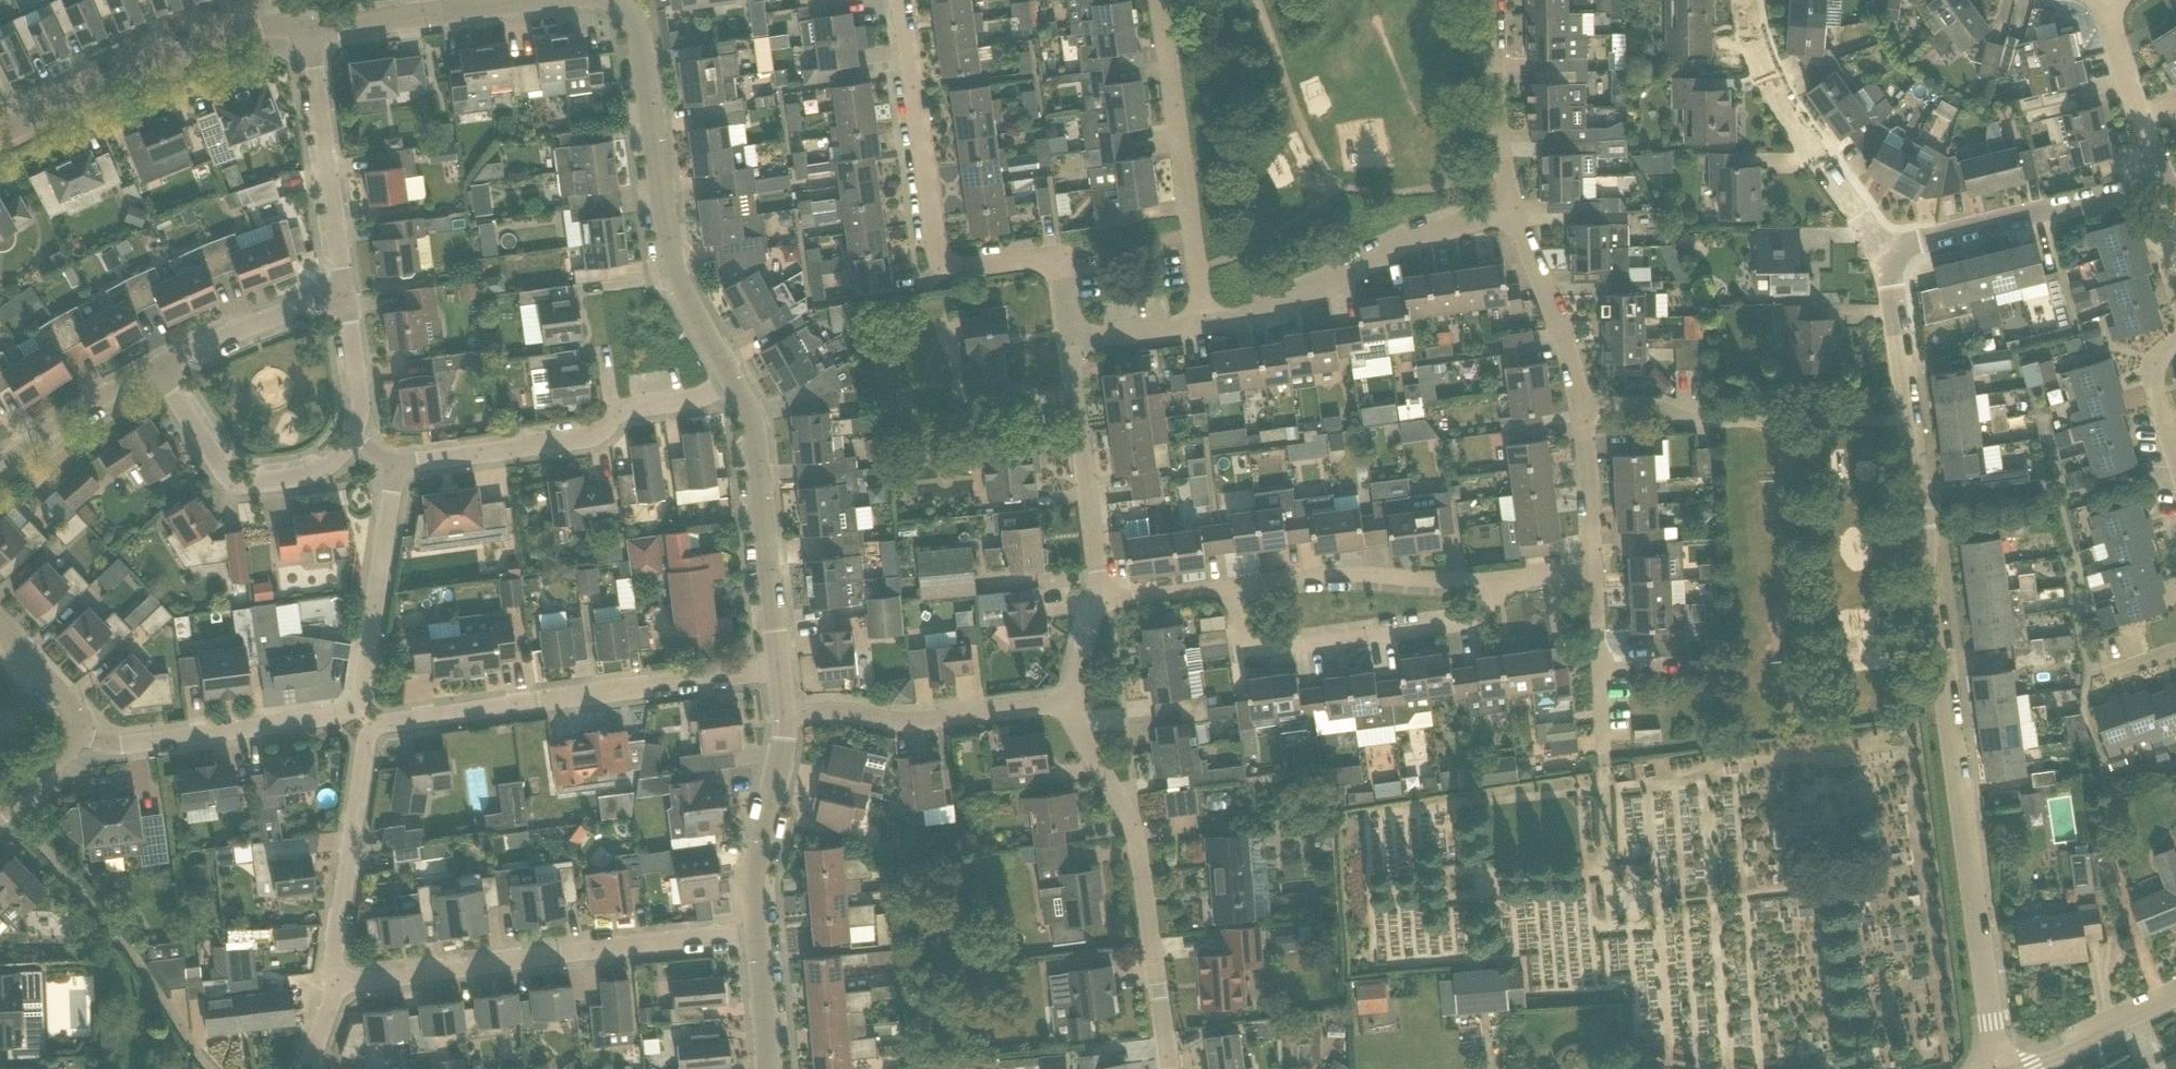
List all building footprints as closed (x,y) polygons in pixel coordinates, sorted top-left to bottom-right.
[(35,41),(45,63),(68,52),(58,30),(72,24),(64,7),(61,0),(55,0),(37,9),(41,18),(27,25),(35,41)] [(110,8),(106,0),(78,0),(79,1),(64,7),(72,24),(82,46),(106,35),(96,14),(110,8)] [(110,8),(119,30),(143,20),(135,0),(106,0),(110,8)] [(156,15),(181,6),(179,0),(151,0),(156,15)] [(711,0),(672,0),(674,10),(687,8),(687,7),(711,4),(711,0)] [(934,3),(937,27),(983,21),(981,11),(973,13),(972,0),(958,0),(934,3)] [(1019,2),(1020,16),(1031,14),(1030,0),(1019,2)] [(1084,32),(1135,25),(1131,0),(1127,0),(1108,3),(1108,0),(1080,0),(1083,20),(1072,21),(1073,33),(1084,32)] [(1569,13),(1569,0),(1527,0),(1527,14),(1569,13)] [(1624,0),(1611,0),(1611,18),(1624,18),(1624,2),(1624,0)] [(1674,37),(1667,37),(1667,52),(1712,52),(1712,50),(1708,50),(1707,29),(1712,29),(1711,0),(1674,0),(1674,37)] [(1825,26),(1827,4),(1833,4),(1833,0),(1792,0),(1790,24),(1825,26)] [(1873,0),(1872,0),(1867,2),(1869,19),(1880,18),(1873,0)] [(1934,35),(1933,36),(1972,6),(1968,0),(1934,0),(1929,4),(1936,14),(1925,22),(1928,26),(1928,27),(1934,35)] [(818,43),(866,37),(865,29),(855,31),(852,13),(843,14),(841,2),(814,5),(800,7),(805,45),(818,43)] [(1972,6),(1933,36),(1931,37),(1937,44),(1936,49),(1941,56),(1951,48),(1952,44),(1956,41),(1962,50),(1990,29),(1972,6)] [(672,47),(667,11),(666,9),(659,10),(665,48),(672,47)] [(1583,35),(1583,12),(1569,13),(1527,14),(1528,36),(1583,35)] [(1031,14),(1020,16),(1022,29),(1033,27),(1031,14)] [(8,81),(32,69),(21,48),(35,41),(27,25),(22,15),(0,26),(0,29),(4,36),(0,38),(0,64),(8,81)] [(937,27),(940,51),(978,46),(976,32),(984,31),(983,21),(937,27)] [(753,24),(754,37),(769,35),(767,22),(753,24)] [(1797,52),(1808,73),(1837,59),(1832,49),(1824,48),(1825,26),(1790,24),(1788,52),(1797,52)] [(1135,25),(1084,32),(1086,46),(1083,47),(1081,51),(1084,72),(1090,71),(1090,70),(1117,67),(1115,54),(1138,51),(1135,25)] [(2167,63),(2175,57),(2175,28),(2153,42),(2164,60),(2162,62),(2165,65),(2167,63)] [(2005,43),(2004,46),(1998,69),(2011,73),(2043,65),(2081,56),(2075,30),(2037,40),(2039,50),(2016,55),(2018,47),(2005,43)] [(591,87),(603,85),(598,54),(585,56),(582,33),(558,37),(564,78),(566,94),(591,91),(591,87)] [(1615,52),(1626,51),(1626,34),(1615,35),(1615,52)] [(1589,57),(1588,35),(1583,35),(1528,36),(1528,59),(1560,58),(1560,70),(1589,70),(1589,57)] [(771,50),(772,50),(771,37),(769,37),(769,36),(758,37),(758,39),(757,39),(758,51),(760,51),(760,52),(771,51),(771,50)] [(537,62),(524,64),(527,92),(541,90),(540,81),(564,78),(558,37),(534,40),(537,62)] [(867,44),(866,37),(818,43),(822,68),(816,69),(804,71),(806,84),(818,82),(845,78),(843,65),(859,63),(857,45),(867,44)] [(681,61),(684,83),(735,76),(740,75),(736,41),(702,46),(704,57),(681,61)] [(1997,69),(1998,69),(2004,46),(1987,41),(1978,74),(1995,79),(1997,69)] [(510,66),(507,44),(483,47),(489,88),(512,85),(514,94),(527,92),(524,64),(510,66)] [(978,46),(940,51),(944,76),(989,70),(988,60),(980,61),(978,46)] [(459,50),(462,73),(449,75),(454,115),(462,114),(477,94),(477,90),(489,88),(483,47),(459,50)] [(1021,66),(1033,64),(1031,50),(1019,52),(1021,66)] [(425,87),(421,56),(392,60),(391,58),(350,64),(355,99),(396,93),(396,91),(425,87)] [(2040,93),(2043,106),(2070,99),(2067,87),(2088,82),(2081,56),(2043,65),(2049,91),(2040,93)] [(2167,63),(2175,77),(2175,57),(2167,63)] [(1853,96),(1840,78),(1845,74),(1837,59),(1808,73),(1815,87),(1808,92),(1825,116),(1853,96)] [(1105,94),(1107,108),(1146,103),(1142,79),(1119,82),(1117,67),(1090,70),(1090,71),(1091,79),(1093,96),(1105,94)] [(1528,84),(1529,106),(1585,105),(1585,83),(1590,83),(1589,70),(1560,70),(1560,82),(1528,84)] [(1091,79),(1090,71),(1084,72),(1075,73),(1076,81),(1091,79)] [(735,76),(684,83),(687,106),(716,103),(717,114),(745,110),(744,97),(738,98),(735,76)] [(1703,78),(1701,78),(1673,78),(1674,106),(1693,106),(1693,140),(1736,139),(1735,120),(1730,120),(1729,91),(1703,92),(1703,78)] [(231,143),(280,125),(281,124),(271,98),(274,97),(276,94),(273,85),(269,84),(266,85),(264,81),(233,93),(234,97),(215,104),(218,112),(197,120),(214,163),(235,155),(231,143)] [(836,97),(838,111),(875,106),(872,81),(827,87),(828,98),(836,97)] [(953,90),(956,115),(1001,108),(1000,99),(992,100),(990,85),(953,90)] [(1853,96),(1825,116),(1841,138),(1848,133),(1854,142),(1881,123),(1893,108),(1886,97),(1876,105),(1863,87),(1853,96)] [(1024,91),(1026,105),(1038,103),(1037,89),(1024,91)] [(2051,117),(2057,143),(2107,131),(2101,105),(2080,110),(2077,98),(2070,99),(2043,106),(2022,111),(2025,123),(2051,117)] [(787,104),(789,117),(802,115),(800,102),(787,104)] [(1038,103),(1026,105),(1028,118),(1040,117),(1038,103)] [(1146,103),(1107,108),(1082,111),(1088,150),(1102,148),(1127,145),(1126,131),(1149,127),(1146,103)] [(1559,141),(1567,141),(1601,141),(1600,127),(1585,128),(1585,105),(1529,106),(1529,129),(1559,129),(1559,141)] [(879,130),(875,106),(838,111),(840,125),(832,126),(834,136),(879,130)] [(1002,118),(1001,108),(956,115),(959,139),(997,134),(995,119),(1002,118)] [(690,130),(693,153),(733,147),(733,146),(730,126),(747,123),(745,110),(717,114),(719,126),(690,130)] [(191,143),(184,128),(179,130),(172,113),(138,127),(142,138),(126,144),(142,182),(175,169),(172,153),(186,147),(185,145),(191,143)] [(803,129),(802,115),(789,117),(791,130),(803,129)] [(2031,150),(2019,153),(2018,148),(2005,151),(1998,121),(1988,123),(1986,141),(1998,187),(2025,180),(2021,162),(2033,159),(2031,150)] [(451,123),(436,125),(438,142),(453,140),(451,123)] [(1892,184),(1915,143),(1906,138),(1906,130),(1898,126),(1891,129),(1881,123),(1854,142),(1871,165),(1867,171),(1892,184)] [(614,164),(611,140),(588,143),(586,130),(559,133),(561,147),(554,148),(557,172),(614,164)] [(843,145),(845,159),(876,155),(876,156),(882,155),(879,130),(834,136),(835,146),(843,145)] [(2057,143),(2031,150),(2033,159),(2038,177),(2052,174),(2048,159),(2072,153),(2075,166),(2113,157),(2107,131),(2057,143)] [(997,134),(959,139),(963,163),(1008,157),(1006,147),(999,148),(997,134)] [(1037,138),(1038,152),(1051,150),(1050,137),(1037,138)] [(1541,154),(1541,177),(1596,176),(1595,153),(1601,153),(1601,141),(1567,141),(1567,154),(1541,154)] [(1998,187),(1986,141),(1975,143),(1979,157),(1962,162),(1970,194),(1998,187)] [(456,159),(454,143),(441,145),(443,161),(456,159)] [(1925,198),(1941,197),(1948,158),(1941,153),(1939,156),(1915,143),(1892,184),(1917,198),(1919,194),(1925,198)] [(741,170),(742,181),(755,179),(753,166),(748,167),(745,145),(733,146),(733,147),(693,153),(697,176),(741,170)] [(1093,188),(1118,185),(1156,180),(1153,155),(1129,158),(1127,145),(1102,148),(1104,165),(1090,167),(1093,188)] [(364,171),(369,205),(406,200),(403,177),(416,176),(412,148),(379,153),(381,169),(364,171)] [(794,152),(796,165),(808,164),(807,150),(794,152)] [(1053,164),(1051,150),(1038,152),(1040,165),(1053,164)] [(45,170),(45,171),(29,178),(46,217),(65,209),(61,200),(94,185),(96,192),(120,182),(107,153),(93,160),(90,151),(45,170)] [(1673,169),(1672,152),(1639,153),(1640,170),(1673,169)] [(1721,219),(1759,217),(1758,198),(1757,198),(1757,189),(1758,189),(1758,167),(1740,168),(1740,152),(1711,154),(1712,187),(1720,187),(1721,219)] [(879,179),(876,156),(876,155),(845,159),(830,161),(832,171),(840,170),(842,184),(879,179)] [(1956,156),(1948,158),(1941,197),(1965,191),(1956,156)] [(1008,157),(963,163),(966,187),(1003,182),(1001,168),(1009,166),(1008,157)] [(954,159),(942,162),(947,182),(959,179),(954,159)] [(567,195),(569,208),(597,205),(595,191),(617,188),(614,164),(557,172),(561,196),(567,195)] [(808,164),(796,165),(798,179),(810,178),(808,164)] [(1609,177),(1610,187),(1637,186),(1636,175),(1609,177)] [(1575,212),(1605,211),(1605,197),(1596,198),(1596,176),(1541,177),(1542,200),(1574,199),(1575,212)] [(253,206),(279,198),(273,179),(237,191),(242,205),(252,201),(253,206)] [(755,179),(742,181),(744,194),(757,192),(755,179)] [(836,200),(837,210),(882,203),(879,179),(842,184),(844,199),(836,200)] [(1159,204),(1156,180),(1118,185),(1119,198),(1108,200),(1111,225),(1139,221),(1137,207),(1159,204)] [(1003,182),(966,187),(969,211),(1015,205),(1013,195),(1005,196),(1003,182)] [(489,196),(487,185),(471,188),(473,199),(489,196)] [(1039,201),(1051,200),(1049,186),(1037,188),(1039,201)] [(224,196),(226,201),(235,205),(241,203),(236,191),(224,196)] [(700,199),(703,222),(742,216),(739,193),(700,199)] [(16,229),(15,227),(31,218),(19,197),(3,206),(0,202),(0,238),(16,229)] [(801,201),(803,214),(815,212),(813,199),(801,201)] [(1051,200),(1039,201),(1041,215),(1053,213),(1051,200)] [(882,203),(837,210),(839,219),(846,218),(848,233),(886,227),(882,203)] [(579,221),(583,244),(624,239),(621,215),(599,218),(597,205),(569,208),(571,222),(579,221)] [(1015,205),(969,211),(973,236),(1010,231),(1008,216),(1016,215),(1015,205)] [(182,213),(186,224),(196,220),(192,209),(182,213)] [(1629,247),(1628,211),(1605,211),(1605,224),(1568,224),(1569,248),(1629,247)] [(815,212),(803,214),(804,227),(817,226),(815,212)] [(719,243),(721,254),(767,248),(765,235),(761,236),(758,214),(742,216),(703,222),(706,245),(719,243)] [(414,271),(414,269),(417,269),(413,236),(422,235),(420,217),(379,223),(381,239),(374,240),(379,274),(397,271),(398,273),(402,277),(411,276),(414,271)] [(274,237),(256,244),(269,281),(293,272),(293,271),(292,271),(289,262),(296,260),(296,261),(297,260),(286,218),(269,223),(274,237)] [(2135,218),(2086,233),(2091,247),(2099,244),(2103,257),(2145,244),(2145,243),(2143,243),(2135,218)] [(481,255),(497,253),(494,220),(478,222),(481,255)] [(842,248),(844,258),(889,252),(886,227),(848,233),(850,247),(842,248)] [(1771,294),(1810,293),(1810,271),(1801,271),(1800,228),(1757,228),(1757,269),(1769,269),(1769,294),(1771,294)] [(269,281),(256,244),(240,249),(234,232),(209,242),(221,273),(235,268),(243,290),(269,281)] [(624,239),(583,244),(586,268),(573,270),(575,284),(607,279),(605,266),(627,263),(624,239)] [(208,279),(221,273),(209,242),(184,253),(191,269),(176,276),(192,312),(217,301),(208,279)] [(2037,242),(2012,248),(2021,286),(2047,280),(2053,307),(2066,304),(2058,272),(2045,275),(2037,242)] [(2151,271),(2146,252),(2143,245),(2145,244),(2103,257),(2107,270),(2099,273),(2103,286),(2145,272),(2145,273),(2151,271)] [(809,262),(822,261),(820,247),(808,249),(809,262)] [(1603,281),(1624,281),(1629,281),(1629,247),(1569,248),(1569,270),(1603,270),(1603,281)] [(724,289),(735,309),(770,290),(759,270),(759,263),(769,261),(767,248),(721,254),(727,287),(724,289)] [(2021,286),(2012,248),(1986,254),(1995,292),(2021,286)] [(894,289),(889,252),(844,258),(845,268),(853,266),(857,294),(894,289)] [(1986,254),(1960,261),(1969,299),(1995,292),(1986,254)] [(827,298),(822,261),(809,262),(811,275),(815,300),(827,298)] [(1969,299),(1960,261),(1934,267),(1939,287),(1922,291),(1926,324),(1973,313),(1969,299)] [(77,273),(73,264),(64,269),(68,278),(77,273)] [(1504,264),(1479,267),(1484,306),(1508,303),(1509,313),(1524,311),(1520,284),(1507,285),(1504,264)] [(1685,265),(1672,266),(1678,278),(1691,277),(1685,265)] [(129,277),(144,308),(157,302),(167,323),(192,312),(176,276),(161,282),(154,266),(129,277)] [(1484,306),(1479,267),(1454,271),(1459,310),(1484,306)] [(1766,292),(1765,270),(1753,271),(1755,293),(1766,292)] [(1454,271),(1430,274),(1435,313),(1459,310),(1454,271)] [(2110,299),(2114,311),(2156,298),(2155,297),(2153,298),(2145,273),(2145,272),(2103,286),(2097,287),(2102,302),(2110,299)] [(1435,313),(1430,274),(1404,277),(1407,294),(1411,316),(1435,313)] [(2086,276),(2071,279),(2076,308),(2091,305),(2086,276)] [(131,315),(144,308),(129,277),(105,290),(113,306),(99,313),(118,348),(142,335),(131,315)] [(1651,281),(1629,281),(1624,281),(1624,294),(1603,294),(1604,317),(1645,317),(1656,316),(1656,293),(1651,293),(1651,281)] [(1,320),(38,297),(31,285),(0,304),(0,318),(1,320)] [(408,310),(384,313),(389,346),(426,341),(422,318),(436,317),(432,286),(405,290),(408,310)] [(548,301),(547,288),(518,292),(520,305),(537,303),(542,343),(581,338),(576,297),(548,301)] [(788,301),(779,306),(770,290),(735,309),(747,329),(759,322),(766,335),(775,329),(802,314),(809,310),(807,296),(791,306),(788,301)] [(1407,294),(1383,298),(1388,337),(1414,334),(1411,316),(1407,294)] [(1388,337),(1383,298),(1357,301),(1361,326),(1348,328),(1352,356),(1353,368),(1367,366),(1366,359),(1391,356),(1388,337)] [(2156,298),(2114,311),(2118,324),(2110,326),(2114,340),(2162,325),(2154,299),(2156,299),(2156,298)] [(24,322),(47,313),(42,300),(19,308),(24,322)] [(2011,302),(1998,305),(2002,319),(2014,316),(2011,302)] [(1814,306),(1814,305),(1782,305),(1782,333),(1796,332),(1796,370),(1829,370),(1829,352),(1833,352),(1833,348),(1829,348),(1829,339),(1832,339),(1832,320),(1809,320),(1809,306),(1814,306)] [(93,361),(118,348),(99,313),(84,321),(76,306),(52,318),(69,348),(82,341),(93,361)] [(984,318),(965,320),(969,351),(964,352),(971,405),(1008,400),(1001,348),(1011,347),(1006,315),(1005,315),(1004,309),(983,312),(984,318)] [(761,351),(773,372),(806,354),(825,343),(821,337),(812,332),(802,314),(775,329),(781,340),(761,351)] [(1690,338),(1690,370),(1703,370),(1703,315),(1686,316),(1686,338),(1690,338)] [(1604,317),(1604,339),(1645,339),(1645,317),(1604,317)] [(25,356),(25,357),(46,390),(69,375),(57,355),(69,348),(52,318),(29,333),(31,337),(18,345),(25,356)] [(2087,349),(2104,343),(2099,327),(2082,332),(2087,349)] [(1339,357),(1352,356),(1348,328),(1335,330),(1335,328),(1309,332),(1315,371),(1340,368),(1339,357)] [(1506,347),(1533,343),(1532,330),(1504,334),(1506,347)] [(1290,375),(1291,374),(1315,371),(1309,332),(1284,335),(1285,342),(1286,342),(1290,375)] [(1677,370),(1690,370),(1690,338),(1686,338),(1663,339),(1663,338),(1645,339),(1604,339),(1604,362),(1626,362),(1627,367),(1629,369),(1640,369),(1641,367),(1641,362),(1645,362),(1645,347),(1663,346),(1663,347),(1677,347),(1677,357),(1677,370)] [(1285,342),(1261,345),(1266,385),(1292,382),(1291,374),(1290,375),(1286,342),(1285,342)] [(1439,346),(1441,356),(1454,354),(1452,344),(1439,346)] [(1261,345),(1236,348),(1242,388),(1266,385),(1261,345)] [(1441,356),(1439,346),(1427,347),(1428,358),(1441,356)] [(1218,392),(1242,388),(1236,348),(1211,352),(1213,365),(1200,367),(1204,395),(1218,393),(1218,392)] [(1416,349),(1403,351),(1404,362),(1417,360),(1416,349)] [(2009,349),(1983,352),(1973,354),(1975,370),(2011,366),(2009,349)] [(459,353),(461,367),(478,364),(477,350),(459,353)] [(1536,363),(1534,350),(1507,353),(1509,367),(1507,367),(1511,393),(1550,387),(1546,362),(1536,363)] [(46,390),(25,357),(11,365),(2,351),(0,351),(0,392),(10,385),(23,405),(46,390)] [(536,408),(551,406),(590,400),(585,362),(556,366),(554,353),(527,356),(529,370),(531,369),(536,408)] [(853,359),(838,368),(836,364),(827,369),(822,361),(814,366),(806,354),(773,372),(785,393),(804,382),(813,397),(819,395),(838,389),(844,387),(856,383),(853,359)] [(1104,375),(1108,400),(1147,395),(1144,371),(1152,370),(1150,355),(1113,360),(1115,373),(1104,375)] [(2028,384),(2057,376),(2052,356),(2023,364),(2028,384)] [(2070,400),(2078,397),(2120,384),(2120,383),(2118,384),(2110,358),(2062,372),(2070,400)] [(1446,363),(1434,364),(1435,371),(1446,370),(1446,363)] [(440,419),(456,367),(433,371),(434,376),(431,376),(423,376),(414,377),(406,378),(402,379),(397,381),(400,388),(399,388),(402,411),(394,412),(390,429),(396,430),(402,431),(409,432),(415,432),(422,431),(429,430),(428,421),(440,419)] [(1191,397),(1204,395),(1200,367),(1187,369),(1191,397)] [(1971,369),(1933,373),(1936,400),(1974,394),(1971,369)] [(1423,403),(1424,403),(1420,383),(1405,385),(1408,405),(1423,403)] [(2074,412),(2078,425),(2078,426),(2120,412),(2120,413),(2126,411),(2118,385),(2120,385),(2120,384),(2078,397),(2081,409),(2074,412)] [(1550,387),(1511,393),(1514,417),(1512,417),(1514,431),(1541,427),(1540,414),(1553,412),(1550,387)] [(793,415),(795,439),(833,436),(833,435),(856,433),(854,418),(841,419),(840,410),(838,389),(819,395),(821,412),(793,415)] [(1974,394),(1936,400),(1940,426),(1978,421),(1974,394)] [(1149,407),(1147,395),(1108,400),(1111,425),(1167,418),(1165,405),(1149,407)] [(1379,407),(1381,425),(1399,423),(1396,404),(1379,407)] [(1992,419),(2007,417),(2005,404),(1990,406),(1992,419)] [(891,408),(881,409),(883,426),(899,424),(898,414),(891,408)] [(2078,426),(2078,425),(2072,427),(2076,441),(2085,439),(2089,451),(2130,438),(2128,438),(2120,413),(2120,412),(2078,426)] [(1207,413),(1194,414),(1195,425),(1208,423),(1207,413)] [(2007,417),(1992,419),(1993,432),(2009,430),(2007,417)] [(1111,425),(1114,449),(1154,445),(1153,444),(1170,441),(1167,418),(1111,425)] [(1401,422),(1404,442),(1440,438),(1425,419),(1401,422)] [(135,490),(149,481),(155,477),(159,479),(164,478),(167,476),(170,471),(170,467),(176,463),(148,420),(120,438),(122,441),(100,456),(112,475),(121,469),(135,490)] [(1940,426),(1944,452),(1982,447),(1978,421),(1940,426)] [(1247,444),(1246,427),(1210,429),(1211,446),(1247,444)] [(1541,427),(1514,431),(1516,444),(1508,445),(1512,470),(1551,464),(1548,439),(1543,440),(1541,427)] [(1274,430),(1275,440),(1288,439),(1286,428),(1274,430)] [(684,456),(671,457),(675,490),(717,485),(710,430),(681,434),(684,456)] [(1275,440),(1274,430),(1261,432),(1262,442),(1275,440)] [(1318,435),(1317,430),(1304,432),(1306,442),(1319,441),(1318,435)] [(1024,452),(1023,434),(978,438),(981,465),(986,465),(989,500),(1037,494),(1033,451),(1024,452)] [(1329,457),(1326,434),(1318,435),(1319,441),(1321,458),(1329,457)] [(834,450),(833,436),(795,439),(798,463),(820,461),(821,473),(858,470),(857,456),(845,457),(844,449),(834,450)] [(2130,439),(2130,438),(2089,451),(2093,464),(2084,467),(2088,480),(2137,465),(2129,439),(2130,439)] [(1663,453),(1663,440),(1635,441),(1636,454),(1615,455),(1616,480),(1656,478),(1655,454),(1663,453)] [(633,473),(617,475),(621,505),(666,499),(658,442),(629,446),(633,473)] [(1133,486),(1159,482),(1158,469),(1157,469),(1154,445),(1114,449),(1118,475),(1131,473),(1133,486)] [(719,462),(719,472),(729,472),(728,447),(718,447),(719,462)] [(1982,447),(1944,452),(1947,479),(1981,474),(1983,487),(2016,483),(2015,470),(1985,473),(1982,447)] [(1699,476),(1713,476),(1711,448),(1698,448),(1699,476)] [(1515,495),(1554,489),(1551,464),(1512,470),(1515,495)] [(81,465),(70,475),(56,488),(74,508),(88,495),(99,485),(81,465)] [(860,491),(858,470),(821,473),(822,486),(800,488),(802,512),(852,507),(851,492),(860,491)] [(578,491),(576,478),(576,477),(547,481),(553,524),(574,521),(589,519),(601,517),(615,515),(611,486),(578,491)] [(1618,505),(1657,503),(1656,478),(1616,480),(1618,505)] [(1161,495),(1159,482),(1133,486),(1135,499),(1161,495)] [(1449,486),(1450,491),(1451,499),(1461,498),(1460,485),(1449,486)] [(419,515),(414,540),(414,542),(414,544),(415,545),(416,547),(417,548),(418,549),(420,550),(422,550),(424,550),(425,549),(449,536),(449,532),(481,527),(483,541),(508,538),(503,502),(479,505),(477,488),(422,495),(425,514),(419,515)] [(1554,489),(1515,495),(1519,519),(1558,514),(1554,489)] [(46,499),(66,521),(76,512),(55,490),(46,499)] [(1341,550),(1336,511),(1334,493),(1296,499),(1298,514),(1297,514),(1301,542),(1314,540),(1315,553),(1341,550)] [(1413,512),(1418,551),(1444,547),(1442,534),(1455,532),(1451,505),(1438,507),(1436,493),(1411,496),(1413,512)] [(181,502),(180,501),(165,514),(166,515),(166,514),(167,516),(165,518),(174,532),(167,537),(186,566),(230,560),(227,539),(212,540),(206,530),(216,524),(198,496),(183,506),(180,502),(181,502)] [(1373,501),(1375,515),(1378,543),(1391,541),(1393,554),(1418,551),(1413,512),(1411,496),(1373,501)] [(1297,514),(1298,514),(1296,499),(1292,499),(1283,507),(1258,510),(1263,549),(1288,546),(1288,543),(1301,542),(1297,514)] [(1458,502),(1459,513),(1472,511),(1471,500),(1458,502)] [(2092,516),(2096,528),(2092,529),(2097,544),(2107,541),(2147,528),(2139,501),(2099,514),(2092,516)] [(1637,530),(1638,543),(1665,541),(1664,527),(1658,527),(1657,503),(1618,505),(1619,531),(1637,530)] [(2092,516),(2099,514),(2096,504),(2089,507),(2092,516)] [(828,534),(829,546),(865,542),(863,528),(859,529),(857,506),(852,507),(802,512),(805,536),(828,534)] [(1336,511),(1341,550),(1366,547),(1365,544),(1378,543),(1375,515),(1362,517),(1361,507),(1336,511)] [(315,548),(315,549),(334,547),(334,545),(348,543),(343,510),(326,513),(325,510),(310,512),(310,515),(292,517),(294,526),(276,529),(280,561),(299,558),(298,550),(315,548)] [(1263,549),(1258,510),(1232,514),(1234,523),(1221,525),(1224,552),(1237,550),(1238,553),(1263,549)] [(76,512),(66,521),(53,533),(65,546),(88,525),(76,512)] [(1558,514),(1519,519),(1522,544),(1521,544),(1522,557),(1550,553),(1548,540),(1561,539),(1558,514)] [(2,579),(3,580),(47,539),(29,520),(16,531),(2,517),(0,519),(0,576),(2,579)] [(1126,530),(1113,531),(1112,532),(1116,559),(1129,557),(1132,578),(1157,575),(1152,535),(1150,518),(1129,520),(1126,525),(1126,530)] [(2029,533),(2027,520),(1998,524),(2000,537),(2001,537),(2029,533)] [(1205,555),(1218,553),(1215,526),(1200,528),(1200,529),(1176,532),(1182,571),(1206,568),(1205,555)] [(986,549),(987,565),(1006,563),(1007,571),(1044,568),(1043,564),(1048,561),(1047,550),(1042,548),(1040,527),(1005,530),(1006,547),(986,549)] [(2109,568),(2150,557),(2156,555),(2147,528),(2107,541),(2112,556),(2106,558),(2109,568)] [(667,573),(672,604),(711,598),(707,571),(723,569),(720,551),(689,555),(686,531),(626,539),(628,560),(631,577),(667,573)] [(1182,571),(1176,532),(1152,535),(1157,575),(1182,571)] [(1962,542),(1966,569),(2005,564),(2001,537),(2000,537),(1962,542)] [(896,540),(882,542),(885,575),(899,574),(896,540)] [(1665,541),(1638,543),(1638,556),(1630,556),(1631,582),(1671,580),(1670,554),(1666,555),(1665,541)] [(866,559),(865,542),(829,546),(830,558),(807,560),(810,584),(848,581),(865,578),(863,559),(866,559)] [(620,543),(593,547),(595,563),(623,559),(620,543)] [(973,566),(972,550),(972,548),(920,552),(923,597),(976,593),(973,566)] [(2102,571),(2106,581),(2112,579),(2117,596),(2158,583),(2150,557),(2109,568),(2102,571)] [(108,591),(130,571),(118,558),(96,579),(108,591)] [(628,560),(619,561),(621,579),(631,577),(628,560)] [(14,591),(45,625),(46,626),(90,585),(71,565),(59,577),(45,562),(14,591)] [(249,581),(246,562),(229,565),(231,582),(248,580),(248,581),(249,581)] [(2008,590),(2005,564),(1966,569),(1969,595),(2008,590)] [(578,585),(599,583),(597,567),(576,570),(578,585)] [(2019,575),(2021,589),(2036,587),(2034,573),(2019,575)] [(873,594),(901,592),(900,575),(872,577),(873,594)] [(538,577),(525,579),(526,592),(539,590),(538,577)] [(504,593),(522,590),(520,578),(503,580),(504,593)] [(866,586),(865,578),(848,581),(810,584),(812,608),(860,604),(859,594),(866,586)] [(1671,580),(1631,582),(1632,606),(1672,604),(1671,580)] [(256,603),(274,600),(271,581),(253,584),(256,603)] [(2158,583),(2117,596),(2122,612),(2116,614),(2119,625),(2167,610),(2158,583)] [(2038,599),(2036,587),(2021,589),(2022,601),(2038,599)] [(2011,616),(2008,590),(1969,595),(1973,621),(2011,616)] [(152,593),(141,603),(151,613),(161,603),(152,593)] [(868,599),(870,614),(901,611),(899,595),(868,599)] [(672,604),(676,635),(678,635),(680,648),(732,641),(730,623),(715,625),(711,598),(672,604)] [(1038,620),(1037,600),(1008,602),(1010,623),(1012,647),(1051,644),(1048,619),(1038,620)] [(150,637),(173,616),(161,603),(151,613),(138,624),(150,637)] [(317,683),(315,671),(319,670),(322,669),(326,666),(328,663),(330,660),(331,656),(333,641),(292,634),(279,636),(275,603),(250,606),(258,665),(271,663),(275,689),(317,683)] [(1672,604),(1632,606),(1634,632),(1654,631),(1655,644),(1683,643),(1682,628),(1674,629),(1672,604)] [(641,648),(638,626),(635,609),(620,611),(619,605),(594,609),(596,622),(594,622),(599,658),(595,659),(595,660),(628,655),(628,652),(641,651),(641,648)] [(56,637),(87,670),(88,671),(132,630),(114,611),(101,622),(88,608),(56,637)] [(870,614),(866,614),(869,638),(904,635),(901,611),(870,614)] [(1140,642),(1142,654),(1185,648),(1181,624),(1180,624),(1179,611),(1153,614),(1154,627),(1145,629),(1147,641),(1140,642)] [(1707,620),(1708,641),(1721,641),(1720,619),(1719,613),(1707,613),(1707,620)] [(2025,614),(2011,616),(1973,621),(1977,648),(2015,642),(2028,640),(2025,614)] [(540,630),(545,665),(541,666),(541,667),(574,663),(574,660),(587,658),(581,616),(566,618),(567,626),(540,630)] [(492,630),(462,635),(460,635),(466,676),(484,674),(483,669),(498,667),(497,660),(515,658),(510,619),(490,621),(492,630)] [(638,626),(641,648),(651,646),(648,625),(638,626)] [(980,643),(978,625),(957,628),(957,630),(926,634),(928,647),(927,647),(932,686),(956,683),(955,673),(975,671),(972,644),(980,643)] [(1202,646),(1229,642),(1227,629),(1200,633),(1202,646)] [(432,669),(433,674),(433,676),(448,674),(448,679),(466,676),(460,635),(429,639),(428,630),(409,632),(414,672),(432,669)] [(853,630),(825,633),(827,653),(817,654),(819,679),(823,678),(823,684),(827,687),(841,685),(844,682),(844,676),(858,675),(856,650),(855,650),(853,630)] [(2046,636),(2047,647),(2073,644),(2072,634),(2046,636)] [(2028,640),(2015,642),(2017,655),(2047,651),(2045,638),(2028,640)] [(1150,665),(1152,677),(1188,672),(1186,661),(1231,655),(1229,642),(1202,646),(1185,648),(1142,654),(1143,666),(1150,665)] [(198,655),(183,657),(186,683),(201,681),(203,699),(220,697),(220,698),(234,696),(234,695),(251,693),(245,646),(236,647),(232,644),(225,645),(222,649),(197,652),(198,655)] [(1527,651),(1532,692),(1534,706),(1537,708),(1555,705),(1558,703),(1557,697),(1572,694),(1568,667),(1555,668),(1552,648),(1527,651)] [(1507,695),(1532,692),(1527,651),(1502,655),(1507,695)] [(2047,651),(2017,655),(2019,669),(2049,665),(2047,651)] [(1450,652),(1425,655),(1430,696),(1431,696),(1454,693),(1455,698),(1468,697),(1465,668),(1452,670),(1450,652)] [(130,653),(99,682),(121,707),(125,703),(130,709),(173,704),(169,672),(150,674),(130,653)] [(1431,696),(1430,696),(1425,655),(1399,659),(1403,679),(1390,681),(1395,724),(1409,722),(1416,712),(1433,710),(1431,696)] [(1478,666),(1465,668),(1468,697),(1481,695),(1482,699),(1507,695),(1502,655),(1477,658),(1478,666)] [(1974,675),(1977,701),(2017,695),(2013,669),(1974,675)] [(1156,702),(1158,714),(1208,707),(1206,695),(1191,697),(1188,672),(1152,677),(1145,678),(1147,690),(1153,689),(1155,702),(1156,702)] [(1298,672),(1272,676),(1277,715),(1280,732),(1314,728),(1312,716),(1316,715),(1312,688),(1300,690),(1298,672)] [(1381,726),(1395,724),(1390,681),(1377,682),(1375,672),(1349,675),(1354,715),(1379,711),(1381,726)] [(1312,688),(1316,715),(1319,735),(1356,730),(1354,715),(1349,675),(1325,678),(1326,686),(1312,688)] [(1254,718),(1277,715),(1272,676),(1247,679),(1250,699),(1237,701),(1241,728),(1255,726),(1254,718)] [(897,681),(891,688),(892,701),(912,700),(910,680),(897,681)] [(2175,734),(2175,691),(2175,688),(2149,697),(2163,738),(2165,744),(2168,743),(2175,740),(2174,735),(2175,734)] [(2120,700),(2134,741),(2151,735),(2153,742),(2163,738),(2149,697),(2147,691),(2120,700)] [(2017,695),(1977,701),(1981,727),(2020,722),(2017,695)] [(2134,741),(2120,700),(2094,709),(2110,756),(2121,752),(2119,746),(2134,741)] [(2030,707),(2032,720),(2047,719),(2045,705),(2030,707)] [(1153,740),(1155,752),(1198,746),(1211,743),(1208,720),(1210,720),(1208,707),(1158,714),(1160,727),(1158,727),(1160,739),(1153,740)] [(698,729),(702,753),(679,756),(681,772),(714,768),(712,753),(741,749),(737,725),(741,724),(739,708),(688,715),(690,730),(698,729)] [(2082,719),(2080,713),(2066,716),(2070,740),(2089,738),(2082,719)] [(1551,742),(1554,741),(1551,722),(1538,724),(1540,743),(1551,742)] [(1981,727),(1984,753),(2023,748),(2020,722),(1981,727)] [(1239,727),(1230,729),(1231,739),(1240,738),(1239,727)] [(1661,728),(1635,730),(1636,741),(1662,739),(1661,728)] [(630,769),(625,731),(600,734),(600,731),(583,733),(584,740),(576,741),(576,739),(565,740),(565,744),(551,746),(553,767),(556,785),(558,785),(559,793),(567,792),(567,791),(575,789),(575,791),(607,787),(615,786),(613,772),(630,769)] [(1045,734),(1007,739),(1010,766),(990,768),(993,790),(1038,785),(1036,770),(1049,769),(1045,734)] [(1578,738),(1554,741),(1551,742),(1553,754),(1580,751),(1578,738)] [(2175,749),(2175,740),(2168,743),(2170,751),(2175,749)] [(870,795),(871,790),(875,771),(865,769),(869,752),(834,744),(829,766),(823,764),(819,783),(870,795)] [(1158,777),(1165,776),(1178,774),(1179,787),(1191,785),(1231,779),(1229,767),(1209,769),(1208,759),(1200,760),(1198,746),(1155,752),(1158,777)] [(2027,774),(2023,748),(1984,753),(1988,780),(2027,774)] [(252,783),(256,811),(284,807),(281,791),(316,786),(314,770),(317,766),(315,752),(310,749),(298,751),(294,756),(264,760),(267,781),(252,783)] [(398,767),(392,807),(422,812),(425,789),(449,786),(448,776),(451,775),(449,759),(445,759),(444,749),(408,754),(409,766),(398,767)] [(1481,785),(1519,780),(1516,755),(1478,761),(1481,785)] [(946,795),(941,760),(919,763),(919,756),(899,758),(905,810),(930,807),(947,805),(946,795)] [(642,757),(639,777),(653,774),(655,765),(649,758),(642,757)] [(183,807),(185,807),(216,803),(216,809),(238,806),(232,765),(213,767),(213,764),(197,767),(198,770),(178,773),(183,807)] [(1363,783),(1361,766),(1323,771),(1325,788),(1331,787),(1345,786),(1363,783)] [(2034,787),(2050,785),(2056,784),(2054,770),(2032,773),(2034,787)] [(669,783),(673,813),(668,816),(671,838),(685,836),(685,837),(724,832),(721,807),(724,807),(722,790),(704,793),(702,779),(669,783)] [(527,824),(521,781),(497,783),(503,827),(527,824)] [(1402,796),(1400,782),(1375,785),(1377,799),(1402,796)] [(821,804),(816,825),(850,833),(854,817),(864,819),(870,795),(819,783),(814,802),(821,804)] [(2050,785),(2034,787),(2035,793),(2022,795),(2023,800),(2025,814),(2045,811),(2043,795),(2051,794),(2050,785)] [(1346,804),(1345,786),(1331,787),(1333,806),(1346,804)] [(1166,814),(1198,812),(1197,788),(1164,790),(1166,814)] [(632,812),(631,791),(598,792),(599,813),(632,812)] [(1036,847),(1066,843),(1064,828),(1079,826),(1075,792),(1023,798),(1025,813),(1032,812),(1036,847)] [(79,841),(84,841),(85,845),(139,837),(143,863),(166,860),(160,815),(138,818),(135,796),(79,803),(80,808),(71,809),(58,825),(79,841)] [(404,830),(406,846),(419,844),(425,843),(423,827),(404,830)] [(576,848),(585,834),(577,828),(568,843),(576,848)] [(508,846),(528,844),(527,830),(507,831),(508,846)] [(1248,835),(1211,838),(1206,839),(1208,863),(1212,862),(1215,890),(1220,890),(1221,902),(1216,902),(1217,922),(1255,918),(1248,835)] [(298,856),(296,837),(250,843),(253,864),(254,868),(256,871),(259,875),(262,877),(266,879),(270,880),(274,880),(276,898),(293,899),(293,893),(314,890),(309,855),(298,856)] [(237,860),(252,858),(249,843),(235,844),(237,860)] [(392,849),(393,863),(421,859),(419,844),(406,846),(406,847),(392,849)] [(909,844),(894,846),(895,861),(911,859),(909,844)] [(235,862),(233,845),(214,848),(216,865),(235,862)] [(843,845),(807,848),(809,873),(872,867),(871,857),(844,859),(843,845)] [(2102,888),(2121,881),(2108,846),(2089,853),(2102,888)] [(690,847),(665,851),(667,864),(675,863),(680,903),(719,897),(716,873),(719,872),(717,856),(692,859),(690,847)] [(1033,847),(1023,849),(1025,863),(1035,861),(1033,847)] [(2172,848),(2155,855),(2168,889),(2131,903),(2144,936),(2170,925),(2169,922),(2175,919),(2175,858),(2172,848)] [(616,913),(633,911),(629,887),(642,885),(638,852),(615,855),(617,870),(586,874),(591,913),(616,910),(616,913)] [(2102,888),(2089,853),(2089,852),(2070,854),(2075,892),(2102,888)] [(13,857),(0,870),(0,911),(11,923),(45,890),(37,881),(37,876),(31,869),(25,869),(13,857)] [(533,865),(535,882),(541,925),(542,925),(542,924),(566,920),(562,894),(576,893),(573,865),(559,867),(558,862),(533,865)] [(190,866),(192,885),(209,884),(207,864),(190,866)] [(846,880),(861,878),(873,877),(872,867),(809,873),(812,896),(847,893),(846,880)] [(1052,922),(1055,944),(1086,940),(1084,925),(1102,922),(1098,890),(1102,889),(1099,870),(1061,875),(1061,877),(1041,880),(1043,896),(1063,894),(1067,920),(1052,922)] [(519,872),(494,876),(498,903),(512,901),(515,927),(540,924),(540,925),(541,925),(535,882),(521,884),(519,872)] [(464,934),(488,931),(484,905),(498,903),(494,876),(479,878),(475,874),(456,877),(456,876),(455,876),(463,936),(464,936),(464,934)] [(416,886),(420,911),(420,914),(434,912),(438,938),(462,934),(462,936),(463,936),(455,876),(440,878),(441,883),(416,886)] [(812,896),(814,920),(876,914),(875,904),(848,906),(847,893),(812,896)] [(2079,912),(2017,921),(2023,962),(2061,957),(2062,962),(2087,958),(2084,940),(2102,937),(2098,905),(2078,907),(2079,912)] [(420,911),(366,919),(365,919),(368,939),(381,937),(382,945),(422,940),(422,943),(424,943),(424,940),(420,914),(420,911)] [(850,927),(877,924),(876,914),(814,920),(816,944),(852,940),(850,927)] [(262,939),(286,938),(285,924),(262,925),(262,939)] [(1227,954),(1204,956),(1206,981),(1202,982),(1204,1009),(1246,1005),(1243,967),(1263,965),(1260,926),(1225,929),(1227,954)] [(183,955),(185,977),(200,975),(198,952),(183,955)] [(869,952),(806,958),(809,982),(844,979),(843,966),(870,963),(869,952)] [(149,961),(168,989),(186,987),(182,957),(149,961)] [(227,963),(228,977),(230,996),(232,996),(236,1031),(295,1023),(291,988),(256,992),(252,960),(227,963)] [(1115,983),(1112,966),(1069,972),(1073,1003),(1076,1003),(1078,1017),(1068,1018),(1071,1038),(1093,1035),(1090,1017),(1116,1013),(1112,983),(1115,983)] [(1509,1010),(1506,972),(1505,967),(1454,971),(1457,1014),(1509,1010)] [(16,973),(0,974),(0,1046),(7,1046),(7,1059),(44,1057),(44,1034),(23,1023),(21,1023),(19,991),(37,990),(36,970),(20,971),(20,973),(16,973)] [(1523,970),(1506,972),(1509,1010),(1526,1009),(1523,970)] [(722,976),(671,981),(674,1008),(669,1008),(671,1022),(703,1020),(701,1007),(725,1005),(722,976)] [(201,980),(207,1034),(236,1031),(232,996),(230,996),(228,977),(201,980)] [(605,1032),(633,1030),(628,979),(599,982),(602,1005),(589,1006),(593,1047),(607,1046),(605,1032)] [(809,982),(811,1005),(873,1000),(872,990),(845,992),(844,979),(809,982)] [(530,999),(517,1001),(519,1022),(520,1031),(546,1028),(545,1018),(575,1014),(571,983),(569,983),(569,986),(529,991),(530,999)] [(1360,1013),(1388,1011),(1386,983),(1359,985),(1360,1013)] [(503,1024),(519,1022),(517,1001),(516,990),(514,990),(514,993),(474,998),(475,1007),(462,1008),(461,1008),(464,1029),(465,1039),(504,1033),(503,1024)] [(434,1033),(464,1029),(461,1008),(462,1008),(461,997),(458,998),(459,1001),(419,1006),(420,1014),(407,1016),(406,1016),(409,1036),(408,1036),(410,1053),(436,1049),(434,1033)] [(813,1029),(849,1026),(847,1012),(874,1010),(873,1000),(811,1005),(813,1029)] [(654,1006),(638,1008),(640,1023),(656,1021),(654,1006)] [(361,1043),(408,1036),(409,1036),(406,1016),(407,1016),(406,1008),(363,1013),(364,1021),(352,1023),(340,1054),(355,1060),(361,1043)] [(1246,1021),(1248,1039),(1278,1035),(1276,1017),(1246,1021)] [(813,1029),(815,1052),(877,1047),(877,1037),(850,1039),(849,1026),(813,1029)] [(692,1042),(677,1043),(679,1068),(717,1068),(731,1068),(728,1039),(718,1040),(718,1033),(691,1036),(692,1042)] [(1245,1067),(1240,1033),(1207,1038),(1211,1068),(1252,1068),(1249,1067),(1245,1067)] [(659,1036),(645,1037),(646,1052),(660,1051),(659,1036)] [(815,1052),(817,1068),(853,1068),(852,1059),(878,1057),(877,1047),(815,1052)] [(1037,1055),(1039,1068),(1067,1068),(1065,1052),(1037,1055)] [(1107,1053),(1082,1056),(1083,1068),(1126,1068),(1126,1064),(1109,1066),(1107,1053)]
